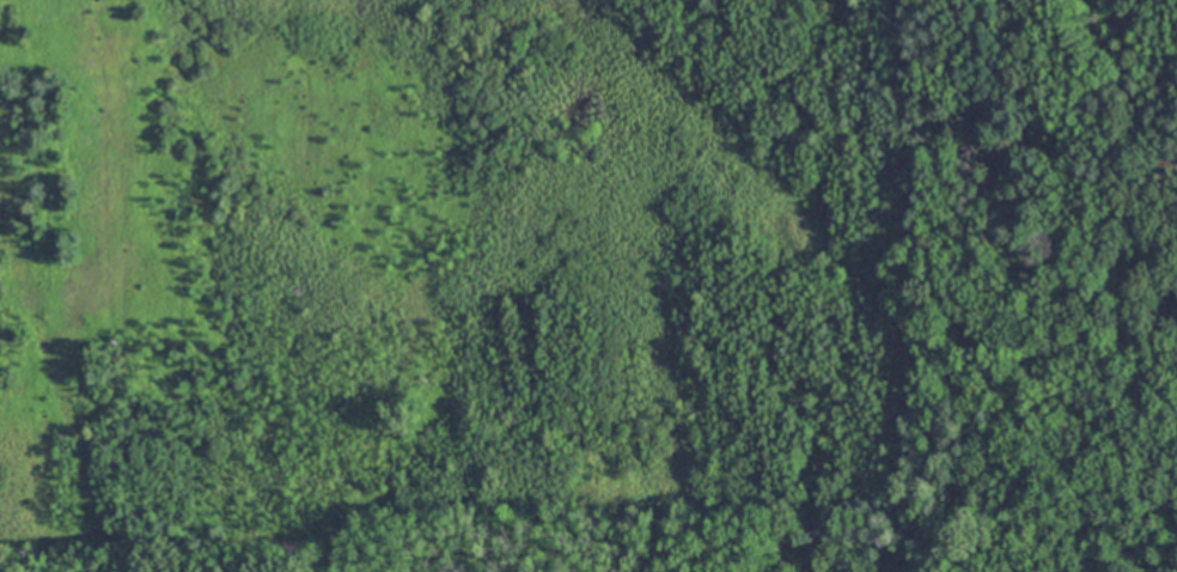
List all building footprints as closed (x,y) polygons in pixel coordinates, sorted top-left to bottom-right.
[(1166,315),(1176,317),(1176,321),(1175,328),(1164,327),(1166,315)]
